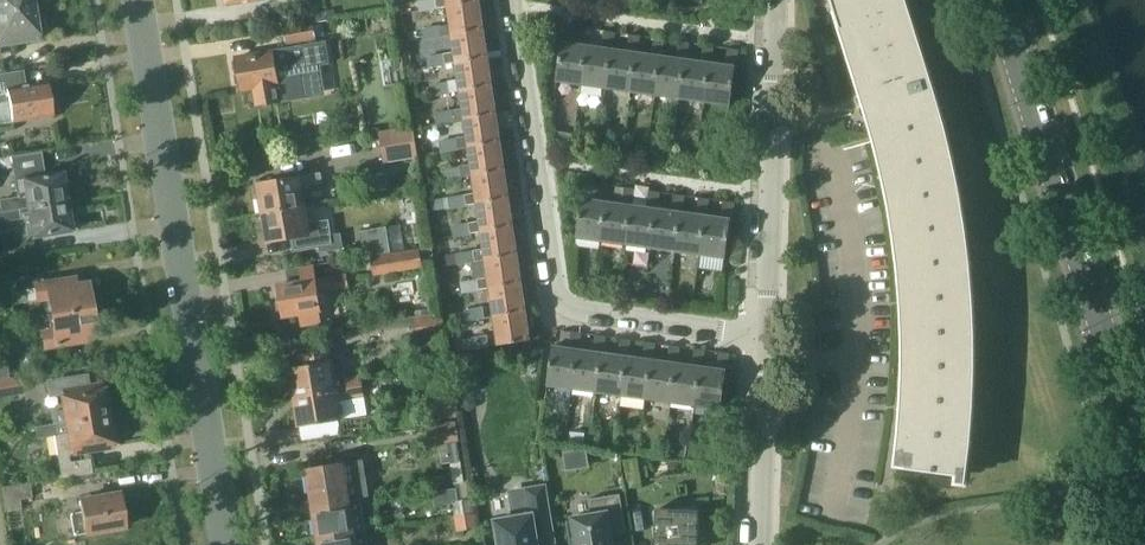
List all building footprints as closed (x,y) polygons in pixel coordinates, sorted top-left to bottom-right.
[(33,6),(32,0),(0,0),(0,12),(33,6)] [(448,5),(480,0),(418,0),(420,12),(440,8),(439,6),(448,5)] [(484,29),(480,0),(448,5),(452,33),(484,29)] [(907,0),(831,0),(865,109),(876,106),(879,141),(885,139),(887,172),(893,171),(893,205),(900,204),(899,237),(905,236),(903,270),(909,269),(905,304),(912,303),(907,337),(913,337),(907,370),(913,370),(906,402),(912,403),(903,435),(910,436),(906,468),(958,475),(960,460),(969,461),(971,439),(974,404),(975,368),(975,333),(973,297),(970,262),(966,225),(960,190),(953,155),(944,120),(932,79),(907,0)] [(33,6),(0,12),(0,44),(38,37),(38,34),(42,29),(41,23),(35,19),(33,6)] [(319,12),(319,11),(307,12),(309,22),(320,20),(319,12)] [(287,43),(316,39),(316,36),(314,25),(314,23),(284,28),(287,43)] [(323,23),(314,25),(316,36),(325,35),(323,23)] [(444,37),(441,24),(423,27),(424,40),(444,37)] [(582,83),(588,45),(590,28),(581,27),(578,44),(561,42),(556,79),(582,83)] [(448,63),(457,61),(488,57),(484,29),(452,33),(455,51),(445,53),(427,56),(429,67),(448,65),(448,63)] [(603,47),(588,45),(582,83),(607,86),(613,49),(615,32),(605,30),(603,47)] [(628,51),(613,49),(607,86),(632,90),(637,52),(640,35),(630,34),(628,51)] [(653,54),(637,52),(632,90),(657,93),(662,56),(664,38),(655,37),(653,54)] [(278,48),(278,47),(257,50),(258,53),(237,56),(239,71),(236,74),(237,81),(241,83),(242,88),(254,86),(257,104),(280,100),(280,99),(306,95),(301,67),(331,62),(327,40),(278,48)] [(677,58),(662,56),(657,93),(681,97),(686,59),(689,42),(679,41),(677,58)] [(711,63),(713,45),(704,44),(702,62),(686,59),(681,97),(706,100),(711,63)] [(726,65),(711,63),(706,100),(730,104),(736,66),(737,66),(739,49),(729,48),(726,65)] [(493,86),(488,57),(457,61),(459,78),(448,80),(448,81),(431,84),(433,95),(461,91),(493,86)] [(8,100),(12,120),(53,113),(52,109),(54,109),(52,96),(50,97),(47,83),(23,87),(21,70),(0,73),(0,102),(8,100)] [(465,118),(497,113),(493,86),(461,91),(464,108),(435,112),(437,124),(457,121),(456,119),(465,118)] [(501,141),(497,113),(465,118),(468,135),(457,137),(439,140),(441,152),(460,149),(460,147),(469,146),(501,141)] [(419,157),(413,125),(378,131),(384,163),(419,157)] [(575,133),(554,131),(555,141),(576,144),(575,133)] [(461,176),(473,174),(505,170),(501,141),(469,146),(472,163),(459,165),(459,166),(461,176)] [(461,176),(459,166),(443,168),(445,178),(461,176)] [(468,204),(478,202),(509,198),(505,170),(473,174),(476,192),(467,194),(448,196),(449,209),(469,205),(468,204)] [(0,199),(0,209),(0,212),(67,201),(65,188),(67,188),(65,174),(62,175),(62,172),(34,176),(33,172),(17,174),(15,177),(18,196),(0,199)] [(260,213),(265,212),(303,206),(300,189),(310,187),(309,185),(323,182),(321,173),(261,183),(263,196),(258,197),(260,213)] [(370,191),(386,189),(384,175),(368,177),(370,191)] [(577,235),(603,239),(608,202),(611,184),(601,183),(598,200),(582,198),(577,235)] [(623,204),(608,202),(603,239),(627,242),(633,205),(635,188),(626,186),(623,204)] [(648,207),(633,205),(627,242),(652,246),(657,208),(660,191),(650,190),(648,207)] [(673,211),(657,208),(652,246),(677,249),(682,212),(684,195),(675,193),(673,211)] [(434,210),(449,208),(448,197),(432,200),(434,210)] [(707,216),(709,198),(700,197),(698,214),(682,212),(677,249),(701,253),(707,216)] [(472,233),(482,231),(513,226),(509,198),(478,202),(480,221),(452,225),(452,224),(436,226),(439,238),(454,235),(454,237),(473,234),(472,233)] [(722,218),(707,216),(701,253),(726,256),(731,219),(732,219),(734,202),(725,200),(722,218)] [(0,212),(0,232),(8,231),(7,221),(31,217),(34,236),(71,230),(71,227),(73,227),(71,213),(69,214),(67,201),(0,212)] [(306,224),(303,206),(265,212),(270,242),(293,239),(295,250),(333,244),(332,234),(329,220),(306,224)] [(365,256),(391,251),(387,226),(360,231),(365,256)] [(513,226),(482,231),(484,248),(456,253),(456,254),(441,256),(443,266),(458,264),(458,265),(477,262),(477,260),(486,259),(518,254),(513,226)] [(332,234),(333,244),(334,248),(343,247),(341,233),(332,234)] [(432,246),(371,257),(374,275),(435,265),(432,246)] [(522,282),(518,254),(486,259),(489,277),(460,281),(462,293),(482,289),(481,288),(490,287),(522,282)] [(314,264),(286,269),(288,284),(278,286),(280,299),(277,302),(279,312),(283,313),(283,315),(300,312),(302,324),(322,320),(320,309),(322,308),(319,291),(349,286),(347,274),(317,279),(314,264)] [(74,281),(50,285),(50,282),(38,284),(40,299),(51,297),(54,313),(92,307),(88,283),(75,285),(74,281)] [(522,282),(490,287),(494,315),(526,311),(522,282)] [(29,301),(27,290),(11,292),(13,304),(29,301)] [(486,318),(484,306),(464,309),(466,321),(486,318)] [(11,319),(9,307),(0,308),(0,320),(11,319)] [(96,330),(92,307),(54,313),(57,330),(45,331),(48,346),(60,344),(60,341),(84,337),(83,333),(96,330)] [(530,339),(526,311),(494,315),(499,344),(530,339)] [(446,334),(442,312),(415,316),(417,338),(446,334)] [(561,341),(570,342),(569,348),(553,346),(547,383),(574,387),(579,350),(582,332),(572,331),(562,330),(561,341)] [(594,352),(579,350),(574,387),(598,390),(604,353),(606,335),(597,334),(594,352)] [(471,347),(488,344),(486,335),(469,338),(471,347)] [(604,353),(598,390),(623,394),(628,356),(631,339),(621,338),(619,355),(604,353)] [(643,358),(628,356),(623,394),(648,397),(653,360),(655,343),(646,341),(643,358)] [(672,401),(678,363),(680,346),(671,345),(668,362),(653,360),(648,397),(672,401)] [(693,365),(678,363),(672,401),(697,404),(702,366),(705,349),(696,348),(693,365)] [(291,367),(296,397),(336,391),(336,389),(347,387),(347,389),(363,386),(361,374),(348,376),(347,371),(333,374),(329,349),(303,353),(305,365),(291,367)] [(702,366),(697,404),(721,408),(726,371),(727,371),(729,353),(720,352),(718,368),(702,366)] [(62,395),(64,409),(51,412),(53,423),(107,414),(102,385),(90,387),(88,373),(46,380),(49,397),(62,395)] [(0,379),(0,397),(24,393),(21,376),(0,379)] [(347,387),(336,389),(336,391),(296,397),(301,426),(341,420),(338,403),(351,401),(351,398),(365,396),(363,386),(347,389),(347,387)] [(476,405),(475,397),(467,394),(461,399),(463,407),(470,410),(476,405)] [(434,416),(459,411),(457,398),(432,401),(434,416)] [(112,443),(107,414),(53,423),(53,424),(35,427),(37,438),(54,436),(58,461),(68,459),(74,450),(112,443)] [(459,440),(456,421),(427,426),(430,445),(459,440)] [(584,444),(585,434),(571,433),(569,442),(584,444)] [(448,444),(451,462),(461,461),(458,442),(448,444)] [(90,459),(58,465),(61,478),(92,472),(90,459)] [(307,467),(313,505),(350,499),(344,461),(307,467)] [(453,503),(455,516),(476,512),(472,480),(458,482),(461,500),(459,500),(453,501),(453,503)] [(30,482),(4,486),(1,486),(6,512),(21,509),(20,499),(32,497),(30,482)] [(536,534),(552,531),(545,486),(512,492),(516,516),(496,520),(500,544),(538,544),(536,534)] [(453,501),(459,500),(457,488),(434,491),(436,506),(453,503),(453,501)] [(127,510),(123,509),(120,493),(80,500),(82,511),(71,513),(74,534),(126,525),(125,523),(129,519),(127,510)] [(578,544),(612,544),(610,533),(626,530),(620,494),(589,499),(592,515),(574,518),(574,519),(567,520),(570,540),(577,538),(578,544)] [(361,497),(350,499),(313,505),(319,538),(355,532),(367,530),(361,497)] [(696,505),(653,512),(658,544),(702,544),(696,505)] [(478,526),(476,512),(455,516),(457,529),(478,526)] [(320,544),(358,544),(355,532),(319,538),(320,544)]
